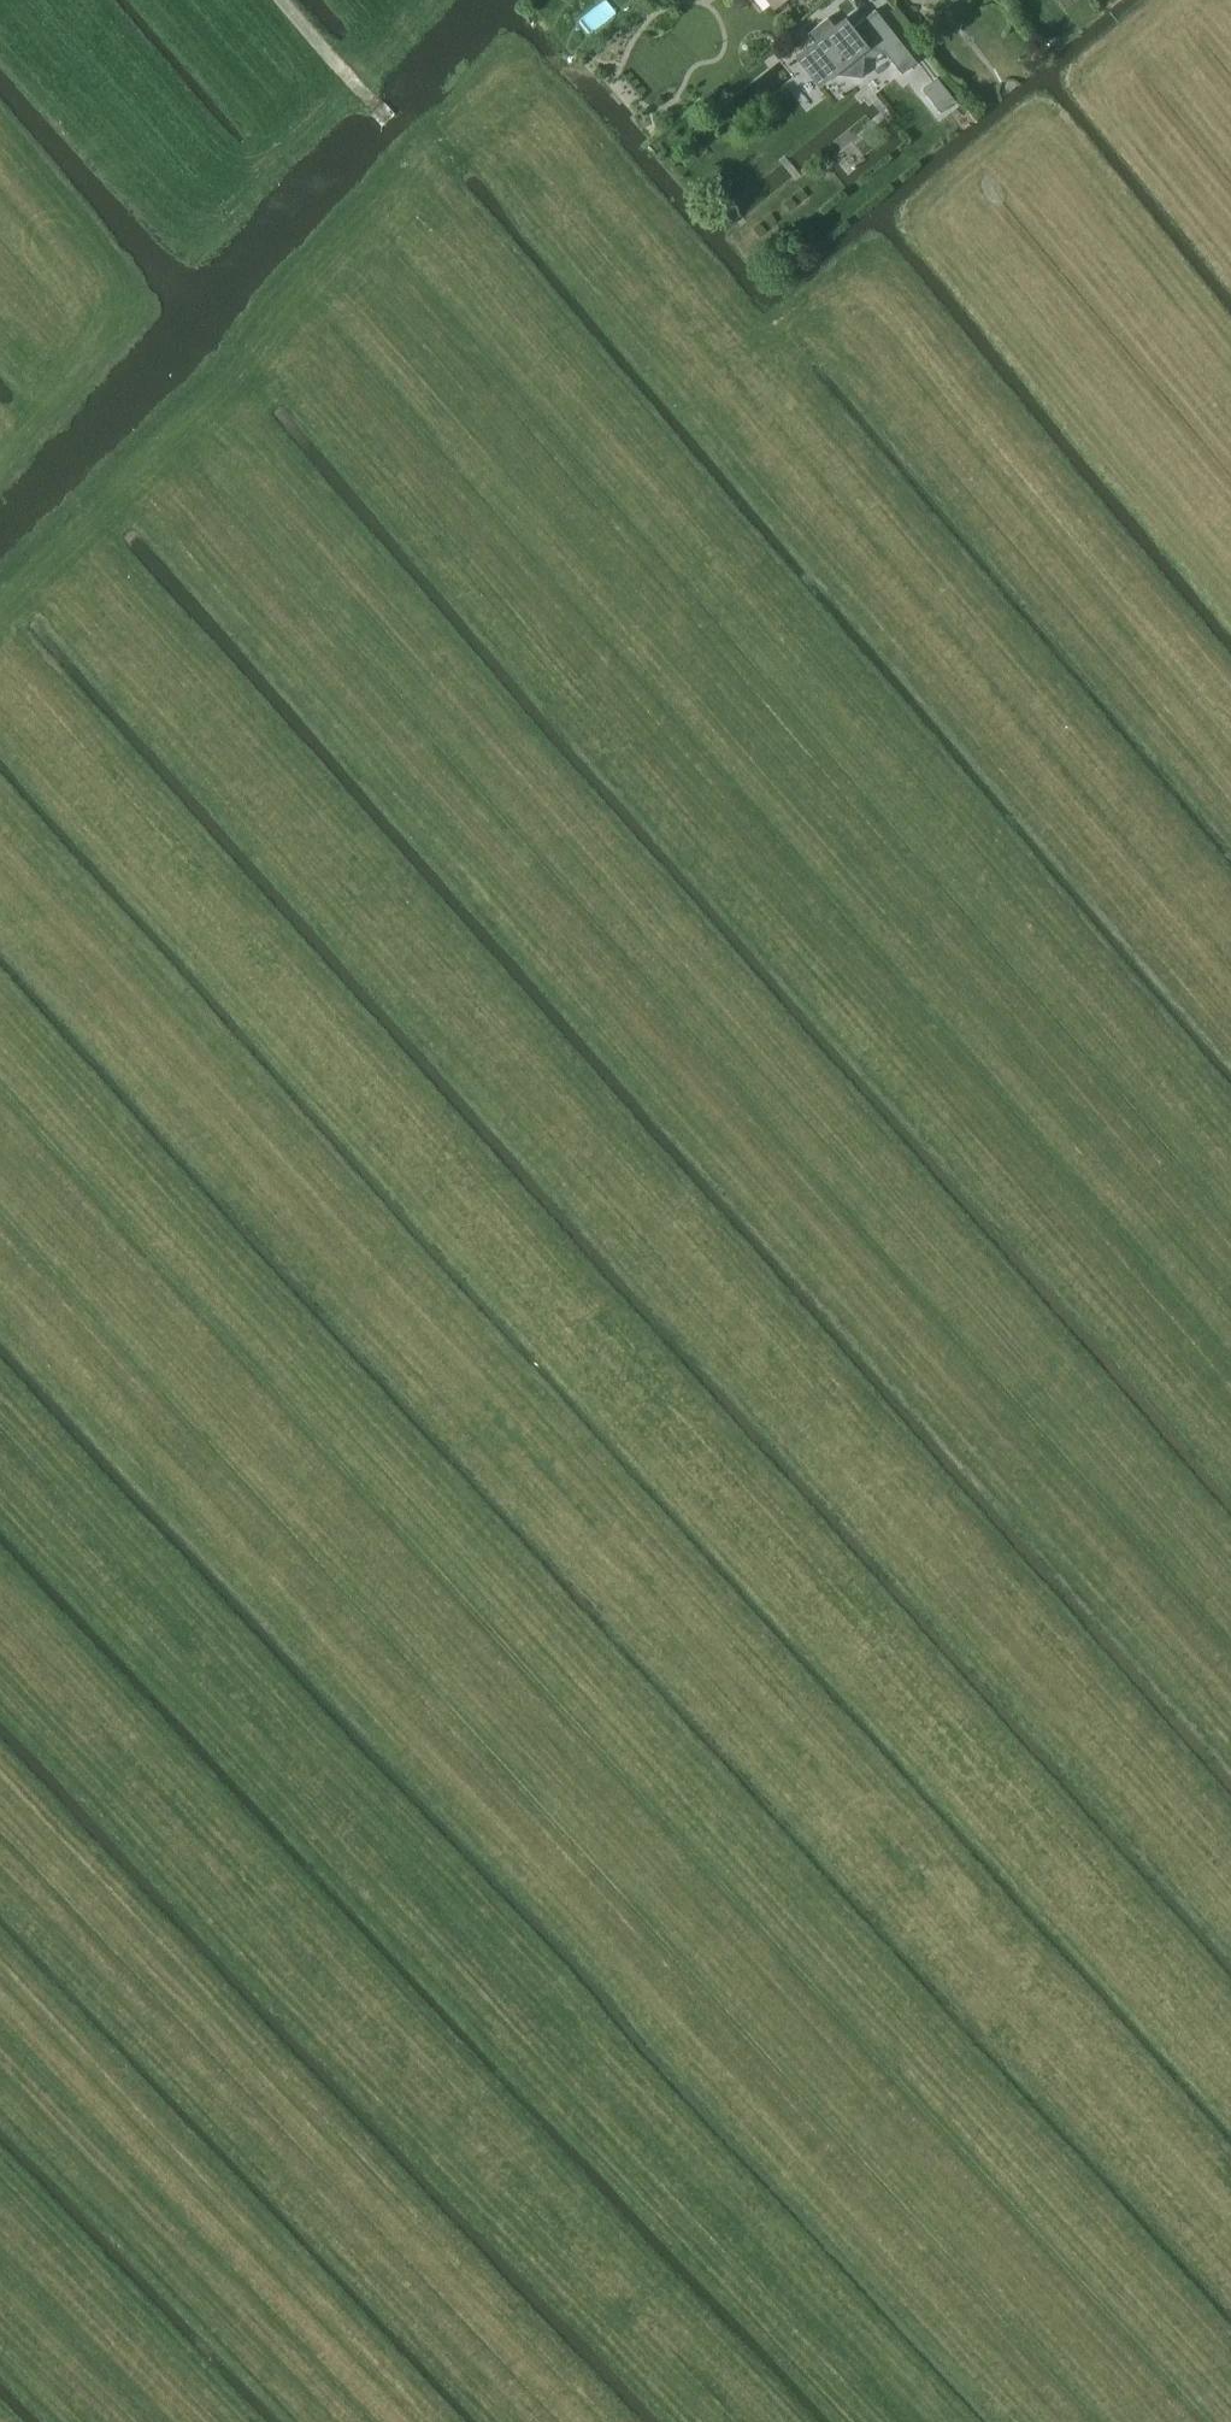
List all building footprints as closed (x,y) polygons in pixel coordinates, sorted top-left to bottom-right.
[(808,34),(814,41),(806,47),(794,57),(819,87),(836,74),(863,77),(865,62),(882,48),(901,73),(916,61),(875,8),(851,27),(833,25),(828,18),(808,34)] [(955,101),(937,77),(922,88),(940,112),(955,101)]
